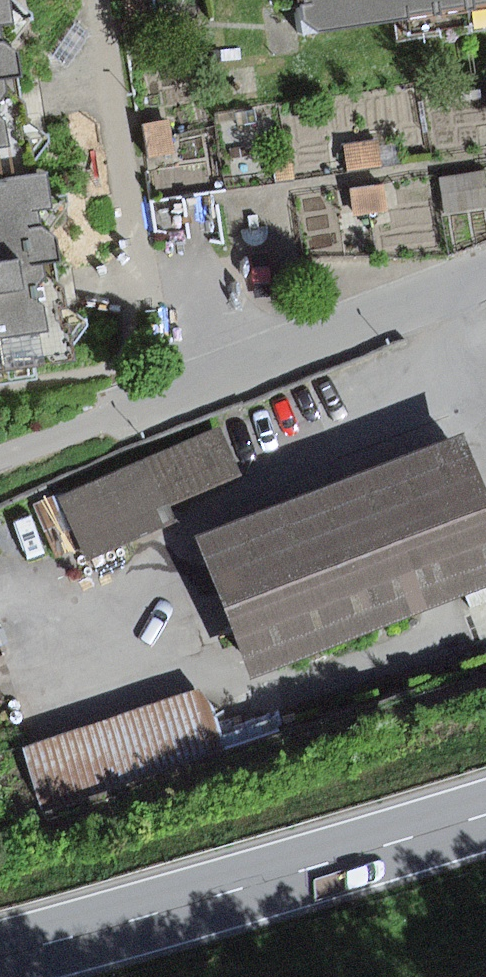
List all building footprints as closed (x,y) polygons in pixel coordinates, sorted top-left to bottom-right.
[(300,31),(485,2),(485,0),(295,0),(300,31)] [(13,75),(9,51),(0,45),(0,77),(13,75)] [(8,178),(1,118),(0,117),(0,179),(8,178)] [(8,178),(0,179),(0,370),(67,361),(62,324),(55,325),(53,304),(57,304),(55,284),(37,270),(36,266),(56,263),(52,236),(35,227),(33,207),(42,206),(39,175),(8,178)] [(216,425),(54,494),(82,559),(173,520),(166,503),(237,473),(216,425)] [(469,434),(202,537),(255,674),(485,584),(485,477),(469,434)] [(200,690),(22,751),(44,813),(221,752),(200,690)]
